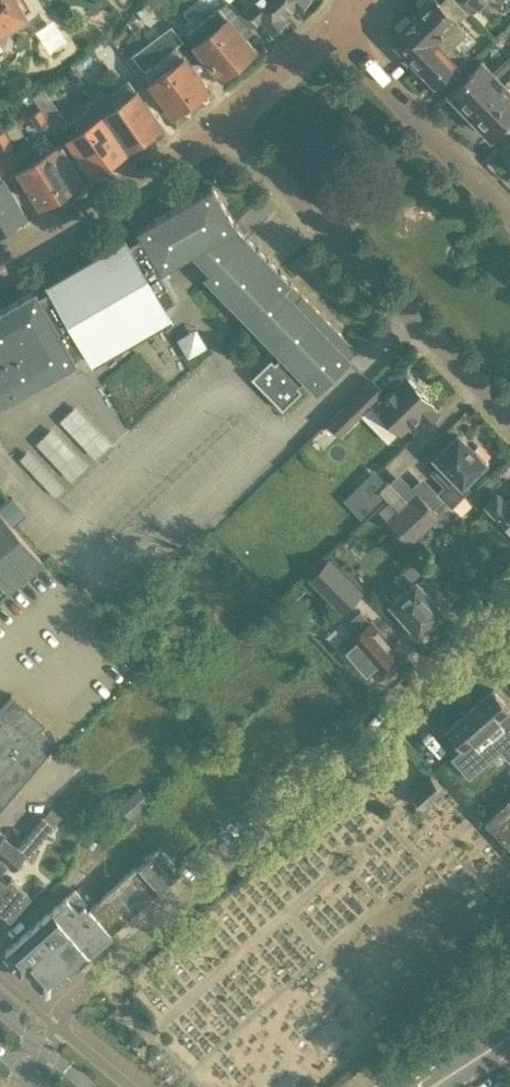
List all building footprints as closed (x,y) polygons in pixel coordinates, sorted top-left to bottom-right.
[(28,14),(20,0),(0,0),(0,31),(28,14)] [(289,9),(281,0),(254,0),(248,6),(259,19),(262,16),(275,29),(288,17),(284,13),(289,9)] [(289,9),(295,3),(298,8),(307,0),(281,0),(289,9)] [(407,15),(460,70),(473,58),(461,46),(454,52),(447,44),(465,26),(458,19),(466,11),(456,0),(441,0),(440,1),(439,0),(422,0),(407,15)] [(501,10),(509,2),(509,0),(491,0),(501,10)] [(259,19),(248,6),(246,4),(238,11),(251,26),(259,19)] [(228,17),(219,7),(207,17),(190,32),(199,42),(198,43),(223,74),(256,47),(230,16),(228,17)] [(450,81),(460,70),(407,15),(393,28),(392,41),(433,83),(443,73),(450,81)] [(153,79),(176,111),(210,88),(186,54),(183,57),(176,46),(146,67),(144,64),(136,70),(147,84),(153,79)] [(495,68),(482,54),(444,91),(467,114),(509,72),(509,53),(495,68)] [(467,114),(489,137),(509,117),(509,72),(467,114)] [(130,78),(96,102),(127,147),(162,123),(138,90),(130,78)] [(64,141),(65,142),(71,138),(93,171),(127,147),(96,102),(55,130),(63,142),(64,141)] [(41,106),(28,114),(38,130),(51,123),(41,106)] [(1,152),(10,168),(16,165),(12,157),(17,155),(12,146),(14,144),(5,128),(0,130),(0,151),(1,152)] [(49,137),(34,146),(63,192),(79,182),(77,178),(84,174),(65,142),(64,141),(63,142),(55,147),(49,137)] [(499,149),(509,160),(509,139),(499,149)] [(42,204),(63,192),(34,146),(15,157),(21,167),(20,168),(42,204)] [(2,176),(1,174),(10,168),(1,152),(0,153),(0,227),(27,211),(6,174),(2,176)] [(249,378),(280,409),(299,390),(296,387),(300,383),(305,378),(316,389),(357,350),(246,235),(239,228),(236,225),(212,185),(137,228),(140,235),(40,292),(37,286),(0,308),(0,404),(77,359),(75,356),(178,296),(162,268),(192,251),(210,270),(205,275),(255,326),(282,355),(273,364),(268,359),(249,378)] [(178,336),(189,354),(207,344),(197,325),(178,336)] [(432,402),(433,401),(406,372),(373,403),(400,432),(417,416),(425,424),(439,411),(432,402)] [(383,391),(371,379),(352,398),(363,410),(383,391)] [(64,416),(99,451),(111,440),(76,404),(64,416)] [(67,479),(86,464),(55,425),(36,440),(67,479)] [(457,427),(429,453),(438,463),(431,470),(442,482),(436,487),(435,489),(443,497),(450,504),(470,486),(465,481),(488,459),(457,427)] [(378,467),(386,479),(403,468),(395,455),(378,467)] [(364,508),(389,480),(373,466),(348,493),(364,508)] [(500,478),(491,469),(469,490),(478,500),(500,478)] [(506,499),(496,490),(486,500),(492,507),(490,509),(509,530),(509,495),(506,499)] [(409,541),(439,512),(433,506),(419,492),(389,520),(409,541)] [(0,507),(0,512),(12,526),(26,514),(11,497),(0,507)] [(388,503),(380,510),(388,519),(396,511),(388,503)] [(4,587),(9,592),(43,562),(12,526),(0,512),(0,590),(4,587)] [(431,562),(440,574),(452,564),(442,552),(431,562)] [(412,557),(394,574),(404,585),(387,600),(417,634),(445,608),(418,577),(424,571),(412,557)] [(341,609),(360,591),(328,558),(309,577),(341,609)] [(351,616),(359,625),(346,636),(374,668),(398,647),(370,615),(367,617),(360,609),(351,616)] [(493,689),(448,728),(463,745),(453,754),(469,772),(502,744),(509,754),(509,709),(508,707),(509,707),(493,689)] [(56,741),(39,727),(45,720),(11,692),(0,705),(0,807),(56,741)] [(409,788),(423,806),(443,789),(429,772),(409,788)] [(151,799),(138,786),(120,802),(132,816),(151,799)] [(485,820),(509,845),(509,796),(485,820)] [(42,813),(16,845),(5,835),(0,841),(0,872),(7,864),(13,869),(26,854),(29,856),(55,824),(42,813)] [(91,906),(76,889),(6,950),(22,968),(27,964),(43,982),(45,984),(47,984),(49,984),(50,984),(52,983),(113,930),(182,870),(161,845),(91,906)] [(3,907),(10,913),(29,890),(10,874),(7,878),(0,872),(0,911),(3,907)]
